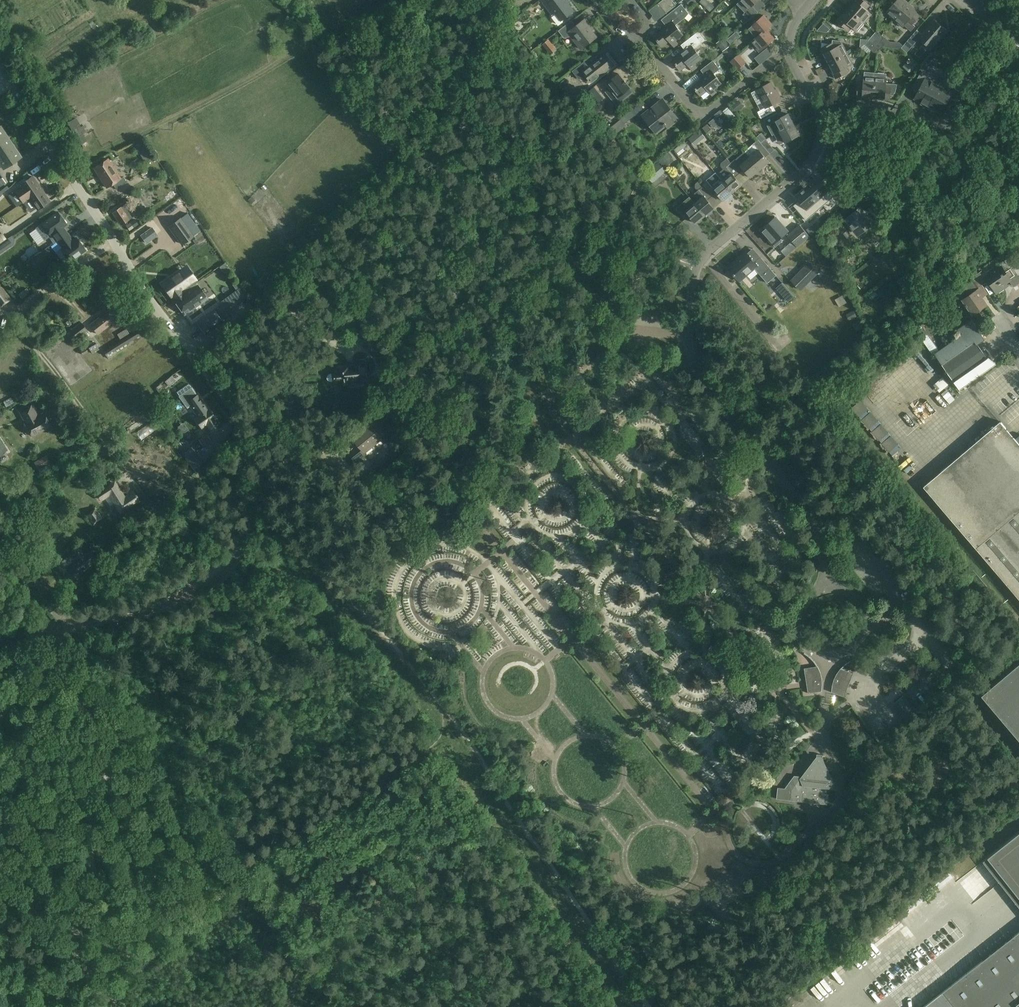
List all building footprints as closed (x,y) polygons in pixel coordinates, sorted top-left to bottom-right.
[(563,18),(573,10),(566,0),(541,0),(552,14),(552,17),(557,24),(560,24),(563,22),(564,19),(563,18)] [(673,0),(672,0),(663,0),(649,10),(653,16),(673,0)] [(676,5),(673,0),(653,16),(657,20),(676,5)] [(740,0),(748,9),(758,0),(741,0),(740,0)] [(865,22),(872,14),(866,8),(869,4),(864,0),(854,0),(848,7),(859,17),(865,22)] [(894,19),(908,3),(905,0),(889,0),(887,3),(885,5),(888,8),(885,12),(894,19)] [(675,25),(682,21),(690,14),(682,3),(673,10),(661,19),(667,27),(654,37),(661,46),(669,40),(674,47),(678,44),(676,41),(683,35),(675,25)] [(915,8),(908,3),(894,19),(902,27),(907,21),(911,25),(919,16),(913,10),(915,8)] [(754,7),(745,16),(745,17),(741,20),(744,24),(758,12),(754,7)] [(859,17),(848,7),(837,20),(848,30),(851,25),(857,31),(865,22),(859,17)] [(767,28),(768,28),(772,24),(764,15),(748,28),(755,37),(756,38),(767,28)] [(563,36),(571,30),(584,47),(597,37),(584,20),(576,26),(571,21),(559,30),(563,36)] [(941,26),(935,20),(923,34),(917,30),(901,48),(907,53),(920,38),(931,48),(945,32),(940,27),(941,26)] [(817,31),(818,31),(827,32),(830,29),(823,23),(817,31)] [(723,34),(727,39),(735,32),(731,27),(723,34)] [(756,38),(755,37),(751,41),(759,51),(775,37),(768,28),(767,28),(756,38)] [(699,31),(693,35),(681,45),(686,51),(673,61),(680,70),(687,64),(693,71),(697,68),(695,65),(702,59),(694,49),(706,40),(699,31)] [(735,32),(727,39),(731,44),(741,36),(737,31),(735,32)] [(877,36),(876,38),(875,39),(883,46),(888,40),(884,37),(882,40),(877,36)] [(548,39),(542,44),(550,54),(556,49),(548,39)] [(872,42),(875,45),(878,48),(877,49),(879,50),(883,46),(875,39),(872,42)] [(730,46),(726,41),(719,47),(723,52),(730,46)] [(820,48),(828,63),(847,53),(842,43),(835,47),(833,42),(820,48)] [(20,50),(24,55),(29,52),(26,47),(20,50)] [(847,53),(828,63),(836,78),(848,72),(846,67),(853,63),(847,53)] [(579,79),(585,74),(591,82),(613,64),(606,54),(589,68),(584,62),(573,71),(579,79)] [(730,61),(739,71),(744,66),(743,65),(747,62),(739,54),(730,61)] [(701,70),(705,76),(692,86),(699,95),(707,89),(712,96),(717,93),(714,90),(721,84),(713,74),(719,70),(713,61),(701,70)] [(922,85),(918,91),(914,98),(922,102),(921,104),(927,107),(939,85),(930,81),(933,76),(922,70),(916,82),(922,85)] [(857,98),(873,99),(876,72),(865,72),(864,84),(858,83),(857,98)] [(876,72),(873,99),(890,100),(890,95),(894,95),(895,93),(896,90),(897,84),(886,83),(887,73),(876,72)] [(606,83),(610,87),(606,91),(614,100),(630,88),(618,73),(606,83)] [(756,90),(766,108),(758,112),(761,118),(775,111),(772,105),(781,100),(778,93),(776,94),(770,83),(756,90)] [(948,101),(958,107),(965,94),(949,85),(947,89),(939,85),(927,107),(933,110),(934,108),(941,112),(947,102),(948,101)] [(585,94),(594,105),(603,98),(594,87),(585,94)] [(663,100),(650,110),(643,102),(632,111),(639,119),(643,116),(658,134),(678,118),(663,100)] [(724,102),(720,106),(726,112),(729,109),(724,102)] [(775,133),(779,131),(780,132),(794,124),(788,113),(779,118),(776,112),(764,119),(767,125),(770,123),(775,133)] [(621,120),(615,125),(610,129),(615,135),(616,135),(618,133),(626,126),(625,124),(621,120)] [(703,127),(707,132),(711,129),(707,123),(703,127)] [(779,131),(775,133),(774,134),(777,140),(782,137),(785,142),(799,135),(794,124),(780,132),(779,131)] [(0,127),(0,165),(3,169),(21,157),(0,126),(0,127)] [(695,145),(698,142),(692,136),(689,138),(695,145)] [(135,144),(140,152),(148,147),(143,139),(135,144)] [(750,147),(745,152),(759,169),(769,161),(765,157),(770,153),(761,143),(758,139),(750,146),(750,147)] [(761,143),(770,153),(774,150),(765,139),(761,143)] [(664,164),(672,157),(673,156),(669,151),(660,159),(664,164)] [(751,177),(759,169),(745,152),(736,159),(735,159),(731,163),(730,163),(739,174),(744,169),(751,177)] [(103,180),(102,180),(107,187),(112,184),(116,189),(126,182),(123,177),(121,178),(108,158),(94,168),(98,175),(99,175),(103,180)] [(717,175),(722,181),(732,193),(741,184),(735,177),(739,174),(730,163),(731,163),(727,158),(722,162),(721,166),(724,169),(717,175)] [(658,162),(646,172),(645,173),(647,175),(653,182),(666,171),(658,162)] [(29,197),(41,189),(37,183),(37,184),(32,176),(20,183),(21,185),(15,190),(22,201),(29,197)] [(722,181),(718,184),(712,177),(706,181),(702,185),(704,186),(712,197),(717,192),(723,200),(732,193),(722,181)] [(819,182),(809,191),(820,203),(831,194),(835,199),(841,194),(828,180),(823,185),(819,182)] [(700,199),(695,204),(705,216),(714,208),(708,200),(712,197),(704,186),(695,193),(700,199)] [(45,194),(41,189),(29,197),(37,210),(51,201),(46,194),(45,194)] [(820,203),(809,191),(799,200),(802,203),(796,209),(809,223),(815,217),(810,212),(820,203)] [(696,223),(705,216),(695,204),(690,207),(685,201),(676,209),(685,220),(690,216),(696,223)] [(847,218),(848,220),(847,222),(849,225),(851,224),(858,233),(872,222),(871,222),(883,212),(876,202),(863,212),(860,208),(847,218)] [(121,207),(112,213),(121,225),(129,220),(129,219),(132,217),(128,211),(131,209),(127,203),(121,207)] [(66,224),(57,212),(35,228),(44,240),(53,234),(58,241),(68,234),(63,227),(66,224)] [(188,213),(181,218),(193,236),(200,230),(188,213)] [(169,227),(182,244),(193,236),(181,218),(169,227)] [(787,232),(776,218),(761,231),(775,247),(782,240),(780,238),(787,232)] [(135,219),(126,225),(129,230),(138,224),(135,219)] [(753,224),(747,230),(764,248),(770,242),(753,224)] [(799,225),(787,236),(797,247),(809,237),(799,225)] [(10,240),(24,245),(29,231),(17,226),(15,231),(3,226),(0,234),(0,240),(9,243),(10,240)] [(141,236),(147,244),(158,236),(152,229),(141,236)] [(68,234),(58,241),(63,247),(61,249),(70,261),(85,250),(76,237),(73,240),(68,234)] [(42,261),(50,256),(45,250),(38,255),(42,261)] [(15,260),(5,253),(0,261),(0,268),(7,273),(15,260)] [(776,275),(770,268),(761,257),(755,262),(746,253),(740,258),(741,258),(738,261),(737,261),(728,268),(739,281),(755,268),(767,283),(776,275)] [(157,259),(152,262),(156,270),(161,267),(157,259)] [(801,290),(819,272),(809,263),(791,281),(801,290)] [(6,280),(16,284),(22,269),(11,265),(6,280)] [(186,266),(172,276),(173,278),(168,281),(168,280),(162,284),(173,299),(185,291),(192,285),(196,283),(197,282),(186,266)] [(1015,275),(1010,269),(1005,272),(1001,266),(986,276),(997,292),(1004,287),(1003,284),(1010,279),(1014,285),(1018,282),(1018,281),(1018,277),(1017,273),(1015,275)] [(977,290),(983,286),(976,277),(964,285),(971,295),(963,300),(972,314),(987,304),(977,290)] [(196,283),(192,285),(185,291),(173,299),(184,315),(207,299),(196,283)] [(786,287),(782,283),(776,288),(780,292),(786,287)] [(1,304),(10,298),(0,284),(0,303),(1,304)] [(227,317),(218,305),(196,321),(205,333),(227,317)] [(119,317),(112,308),(90,325),(97,334),(119,317)] [(912,325),(919,321),(916,316),(909,320),(912,325)] [(958,329),(962,334),(935,354),(960,389),(997,364),(988,357),(987,358),(978,344),(985,339),(971,320),(958,329)] [(916,330),(923,327),(920,321),(913,325),(916,330)] [(88,330),(81,322),(70,330),(76,338),(77,338),(81,336),(83,340),(88,336),(85,332),(88,330)] [(129,334),(126,328),(117,334),(120,339),(129,334)] [(136,338),(139,336),(140,336),(137,331),(103,351),(106,356),(114,352),(136,338)] [(331,381),(333,381),(333,383),(340,382),(340,386),(349,385),(348,381),(351,381),(352,381),(362,380),(362,379),(365,379),(363,361),(354,362),(355,367),(338,368),(339,371),(333,372),(333,373),(331,373),(330,373),(329,374),(328,374),(328,375),(328,376),(327,376),(327,377),(327,378),(327,379),(328,379),(328,380),(329,381),(330,381),(331,381)] [(168,386),(175,380),(171,375),(164,381),(168,386)] [(935,384),(940,381),(936,375),(931,377),(935,384)] [(200,416),(196,418),(204,429),(205,428),(208,432),(211,431),(220,425),(199,394),(198,395),(193,388),(181,396),(188,407),(191,405),(198,415),(199,414),(200,416)] [(27,395),(24,389),(15,394),(17,400),(27,395)] [(1018,400),(1018,393),(1005,405),(1008,409),(1018,400)] [(19,411),(26,423),(25,423),(32,436),(51,426),(44,413),(38,417),(31,405),(19,411)] [(1018,599),(1018,443),(1000,421),(924,486),(1018,599)] [(352,438),(365,454),(383,439),(370,422),(359,431),(359,432),(352,438)] [(196,438),(205,433),(202,428),(194,434),(196,438)] [(203,447),(212,441),(207,434),(199,440),(203,447)] [(184,449),(179,442),(176,444),(181,451),(184,449)] [(205,461),(194,445),(183,453),(194,469),(205,461)] [(39,470),(51,463),(47,455),(34,462),(39,470)] [(109,495),(115,504),(114,504),(121,514),(139,502),(132,492),(126,496),(116,481),(97,494),(101,500),(109,495)] [(86,514),(93,524),(103,517),(95,507),(86,514)] [(85,555),(77,546),(69,552),(70,552),(52,566),(59,575),(71,565),(78,574),(97,559),(90,551),(85,555)] [(848,562),(867,582),(873,577),(854,557),(848,562)] [(40,599),(48,593),(35,578),(27,584),(40,599)] [(1018,738),(1018,663),(982,694),(1018,738)] [(818,667),(805,669),(809,694),(822,692),(823,687),(823,685),(823,682),(823,679),(822,677),(821,674),(821,671),(818,667)] [(841,669),(838,673),(836,677),(835,680),(834,684),(833,686),(833,692),(845,697),(854,674),(841,669)] [(816,757),(803,775),(800,778),(793,777),(785,788),(778,787),(777,798),(828,804),(829,793),(825,793),(826,787),(830,788),(834,782),(823,758),(822,757),(823,754),(817,754),(817,757),(816,757)] [(943,991),(923,1006),(1018,1006),(1018,931),(943,991)]
